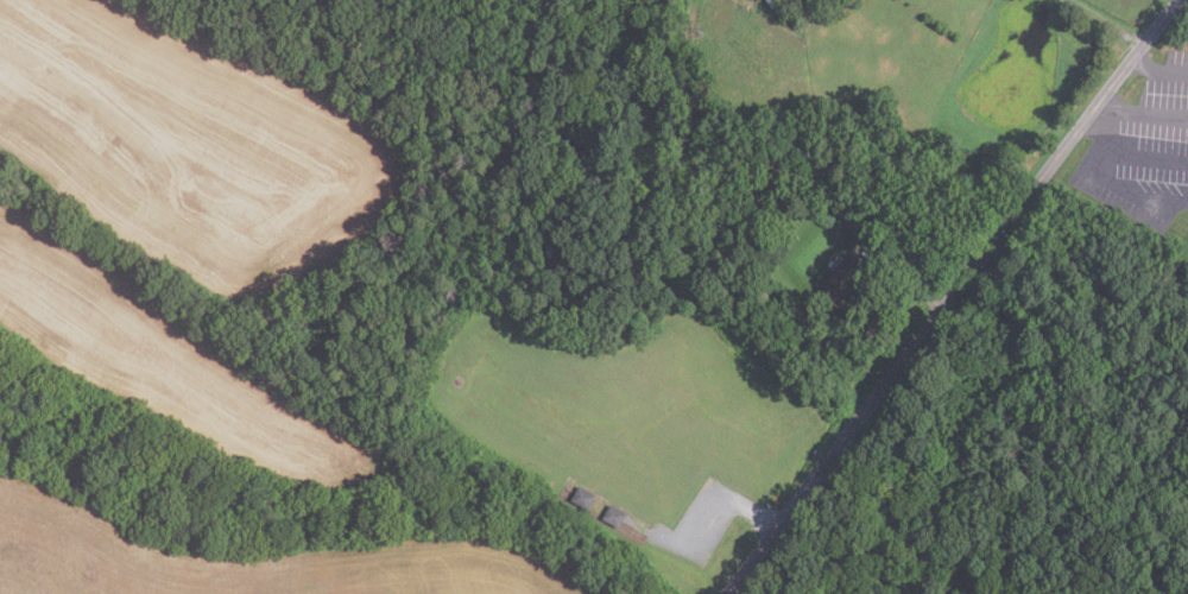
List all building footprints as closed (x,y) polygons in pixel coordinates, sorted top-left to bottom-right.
[(771,8),(766,0),(786,0),(771,8)] [(588,510),(571,500),(580,486),(596,494),(588,510)] [(602,519),(611,505),(627,514),(619,529),(602,519)]
